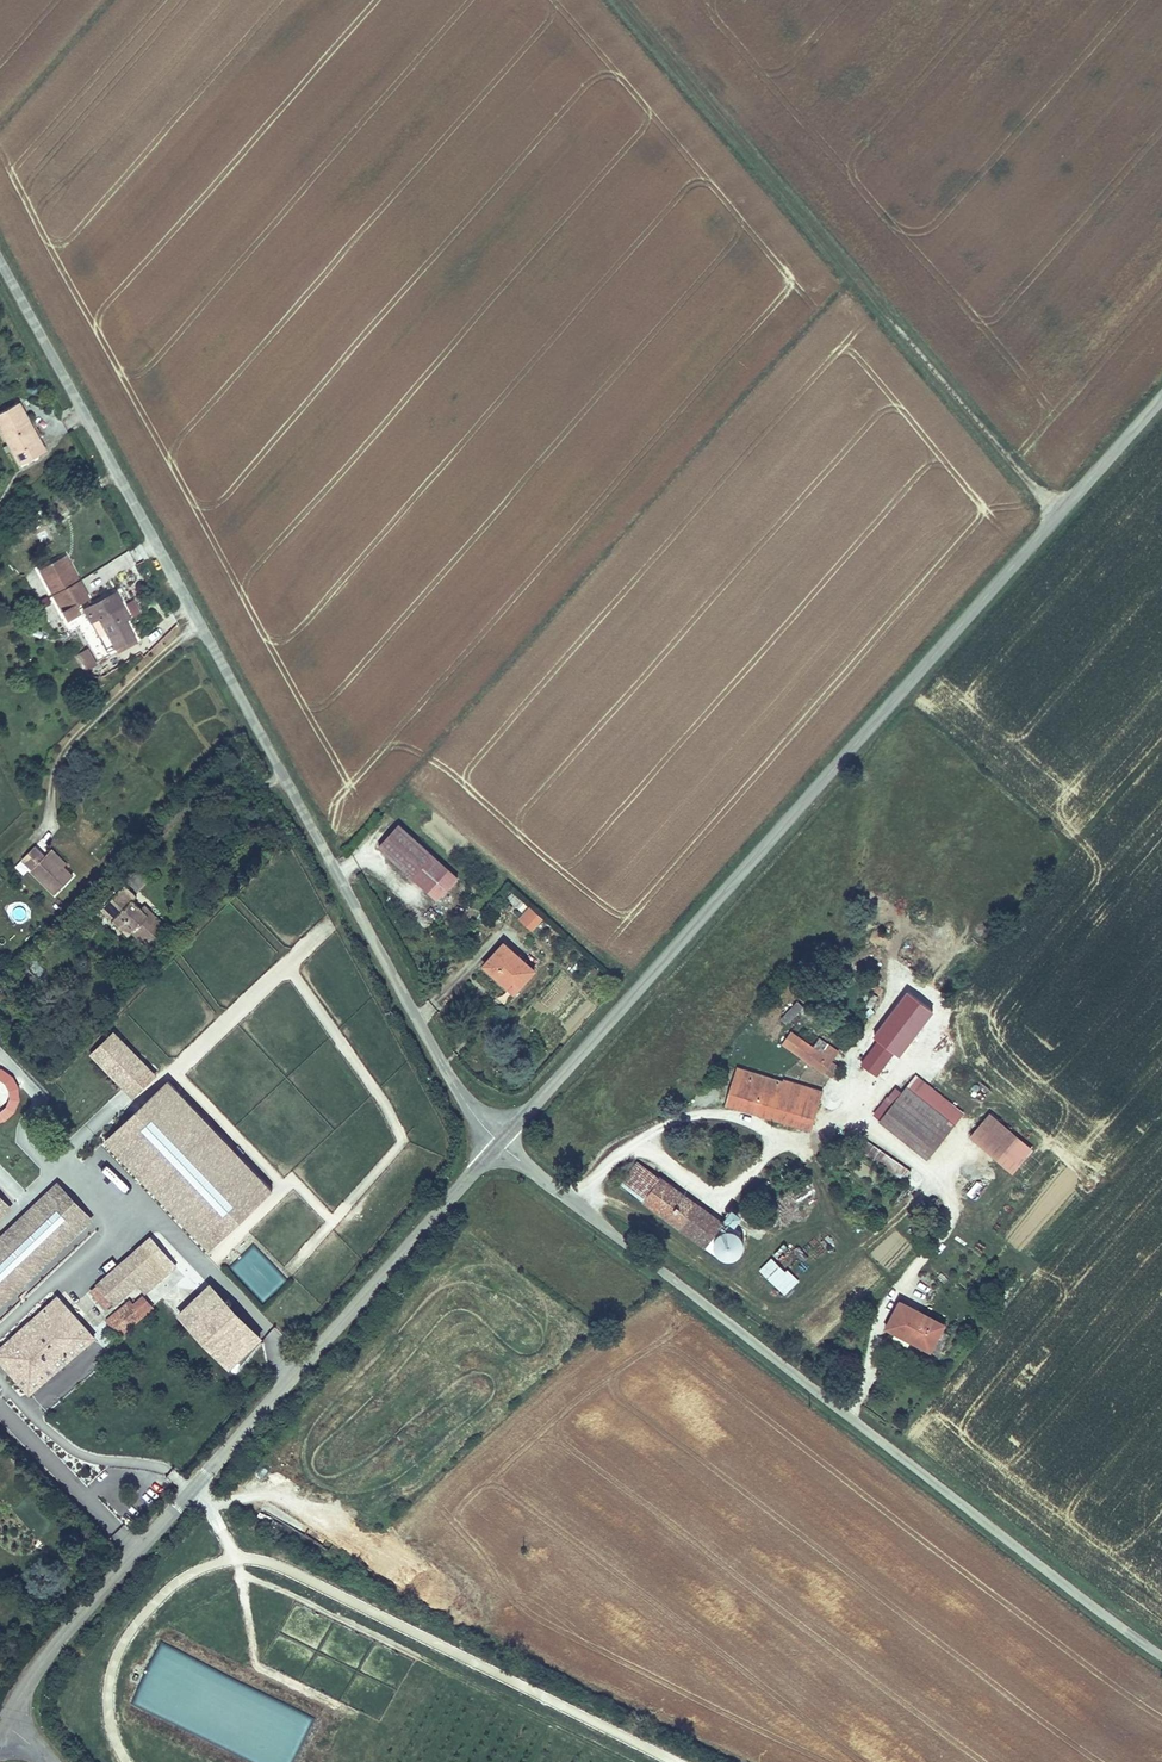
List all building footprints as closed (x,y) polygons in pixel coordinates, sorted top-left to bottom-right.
[(24,423),(29,421),(18,402),(0,412),(0,433),(18,465),(45,451),(38,437),(33,440),(24,423)] [(38,437),(29,421),(24,423),(33,440),(38,437)] [(13,528),(2,512),(0,513),(0,527),(5,534),(13,528)] [(58,556),(72,581),(75,579),(61,554),(58,556)] [(84,596),(75,579),(72,581),(58,556),(36,569),(63,618),(75,611),(71,603),(84,596)] [(125,626),(113,604),(118,602),(112,590),(80,607),(95,636),(103,632),(111,647),(130,635),(125,626)] [(130,623),(118,602),(113,604),(125,626),(130,623)] [(85,673),(98,664),(87,648),(74,656),(85,673)] [(379,850),(412,881),(433,857),(400,827),(379,850)] [(70,878),(59,868),(45,855),(42,859),(31,849),(20,860),(31,872),(29,874),(53,896),(70,878)] [(63,864),(49,851),(45,855),(59,868),(63,864)] [(433,857),(412,881),(425,892),(446,869),(433,857)] [(425,892),(430,896),(451,873),(446,869),(425,892)] [(146,918),(131,904),(135,900),(122,888),(100,912),(128,938),(132,934),(146,947),(164,928),(150,914),(146,918)] [(25,921),(28,911),(17,907),(14,918),(25,921)] [(532,929),(541,918),(530,909),(521,919),(532,929)] [(513,994),(532,973),(504,947),(484,968),(513,994)] [(877,1041),(894,1053),(902,1052),(933,1011),(907,991),(874,1034),(877,1041)] [(801,1008),(796,1003),(781,1020),(784,1023),(788,1019),(790,1021),(801,1008)] [(156,1074),(113,1031),(89,1055),(132,1098),(156,1074)] [(832,1061),(839,1050),(819,1037),(814,1046),(791,1032),(782,1046),(796,1055),(799,1049),(810,1056),(806,1061),(828,1076),(837,1064),(832,1061)] [(877,1076),(894,1053),(877,1041),(861,1063),(877,1076)] [(806,1061),(810,1056),(799,1049),(796,1055),(806,1061)] [(15,1113),(20,1100),(19,1088),(13,1076),(2,1069),(0,1068),(0,1079),(7,1085),(10,1093),(8,1102),(3,1109),(0,1111),(0,1123),(5,1121),(15,1113)] [(810,1129),(821,1090),(785,1079),(784,1082),(737,1068),(726,1104),(810,1129)] [(916,1076),(907,1087),(955,1125),(964,1114),(916,1076)] [(273,1186),(168,1078),(102,1142),(207,1250),(273,1186)] [(872,1115),(880,1121),(903,1092),(895,1086),(872,1115)] [(927,1159),(955,1125),(907,1087),(903,1092),(880,1121),(927,1159)] [(1013,1175),(1033,1150),(990,1113),(969,1137),(1013,1175)] [(902,1184),(910,1172),(875,1147),(867,1159),(902,1184)] [(639,1160),(620,1185),(705,1249),(724,1223),(639,1160)] [(961,1190),(971,1199),(982,1186),(972,1178),(961,1190)] [(92,1219),(59,1183),(0,1239),(0,1305),(92,1219)] [(10,1207),(0,1197),(0,1217),(10,1207)] [(742,1216),(732,1209),(724,1219),(735,1227),(742,1216)] [(114,1307),(138,1286),(145,1295),(177,1267),(149,1237),(95,1286),(96,1287),(89,1293),(106,1312),(113,1306),(114,1307)] [(263,1304),(288,1281),(253,1243),(228,1267),(263,1304)] [(784,1297),(798,1283),(771,1257),(758,1271),(784,1297)] [(262,1336),(210,1283),(177,1315),(229,1368),(262,1336)] [(58,1295),(0,1347),(0,1363),(30,1395),(95,1336),(58,1295)] [(154,1308),(142,1296),(133,1304),(129,1300),(106,1320),(122,1337),(154,1308)] [(948,1326),(900,1301),(884,1331),(914,1346),(917,1341),(935,1350),(948,1326)] [(933,1356),(935,1350),(917,1341),(914,1346),(933,1356)] [(99,1343),(33,1396),(45,1411),(112,1359),(99,1343)] [(166,1665),(168,1661),(189,1673),(195,1662),(162,1643),(154,1657),(166,1665)]
